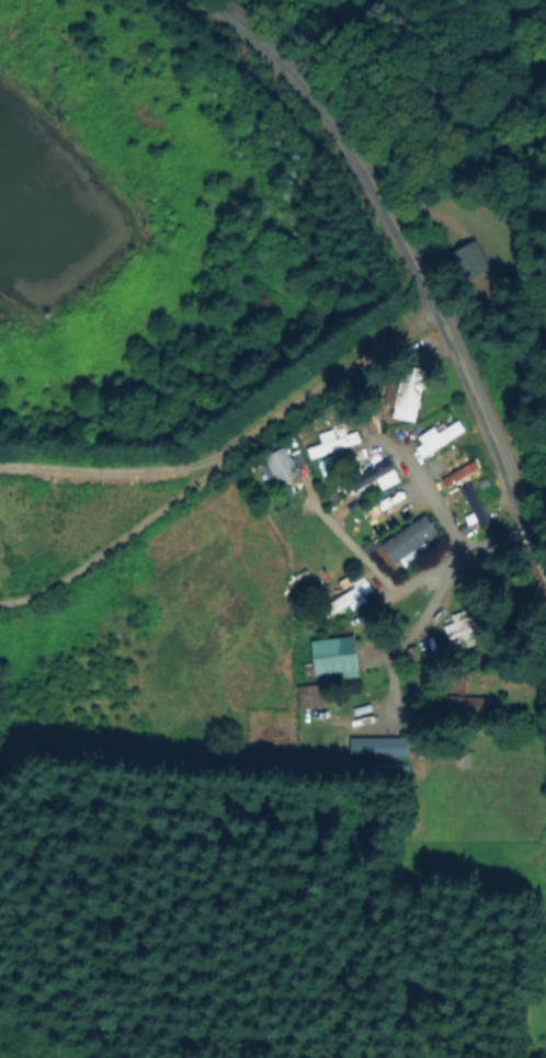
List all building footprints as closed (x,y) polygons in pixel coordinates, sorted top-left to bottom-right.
[(447,260),(466,285),(490,269),(470,242),(447,260)] [(429,367),(416,421),(395,416),(397,407),(387,405),(393,379),(403,382),(408,363),(429,367)] [(436,434),(433,429),(413,441),(424,457),(464,432),(456,422),(436,434)] [(338,429),(341,439),(359,432),(367,454),(353,459),(348,445),(311,458),(308,450),(325,443),(321,434),(338,429)] [(299,477),(282,487),(266,457),(284,447),(299,477)] [(394,473),(387,460),(341,486),(346,497),(394,473)] [(474,528),(490,528),(490,503),(474,503),(474,528)] [(439,539),(424,517),(377,546),(390,568),(439,539)] [(369,593),(364,582),(323,605),(329,615),(369,593)] [(442,629),(451,648),(463,644),(465,649),(488,638),(476,615),(464,621),(460,613),(450,618),(453,624),(442,629)] [(352,638),(309,642),(312,679),(356,674),(352,638)] [(295,710),(321,710),(321,686),(295,686),(295,710)] [(496,699),(445,699),(445,724),(496,724),(496,699)] [(349,739),(349,758),(398,758),(398,739),(349,739)]
